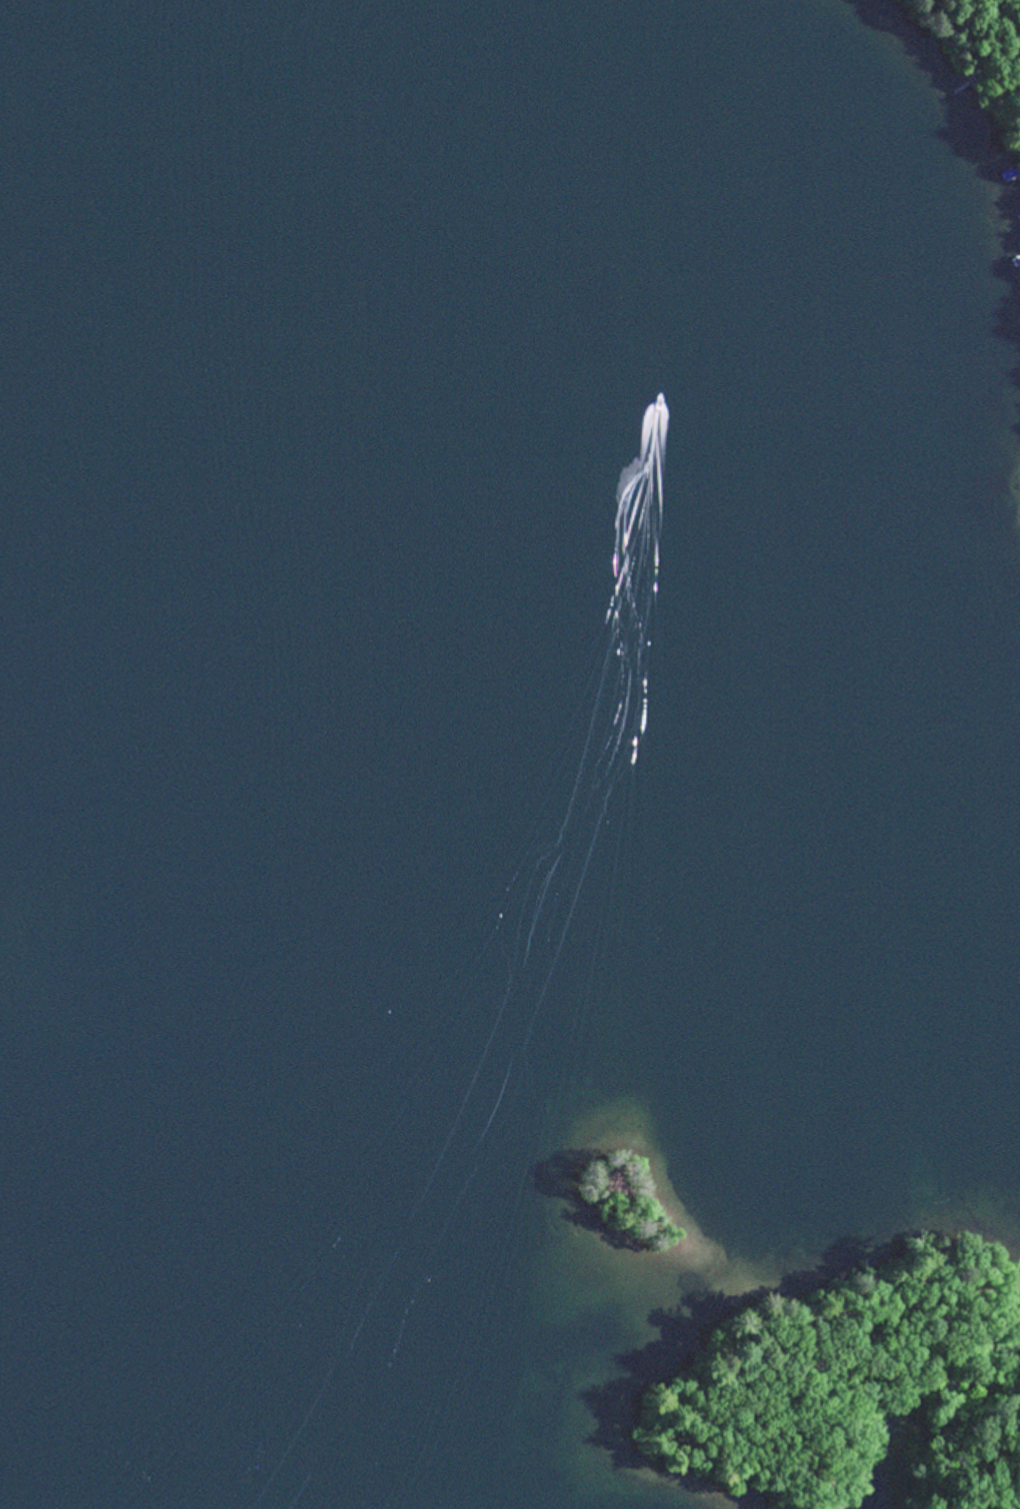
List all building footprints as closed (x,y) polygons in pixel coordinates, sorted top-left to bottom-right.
[(969,73),(979,67),(986,77),(976,84),(969,73)]
